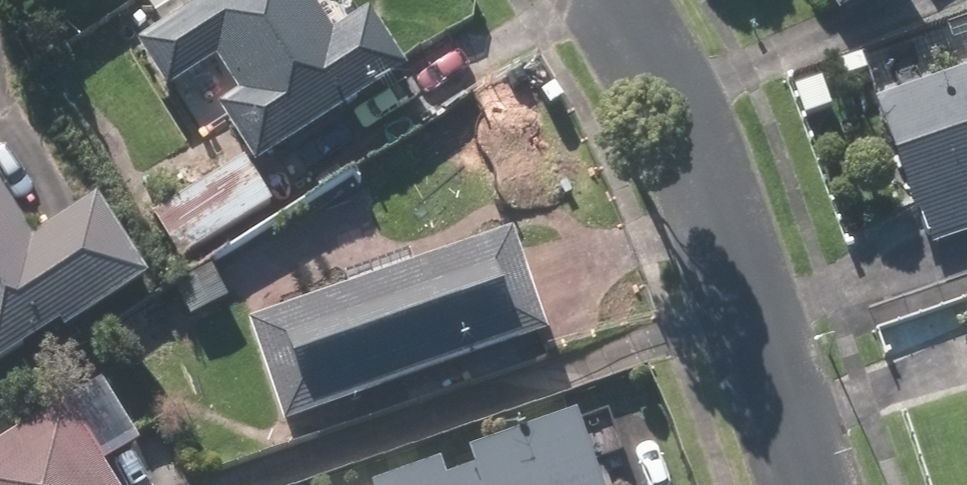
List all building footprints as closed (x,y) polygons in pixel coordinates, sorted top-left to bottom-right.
[(238,157),(150,212),(179,259),(267,204),(251,177),(395,87),(341,0),(209,0),(199,6),(195,0),(152,0),(143,6),(160,32),(127,52),(155,97),(212,62),(232,95),(208,110),(238,157)] [(861,0),(821,0),(832,18),(861,0)] [(878,91),(930,242),(966,230),(966,61),(878,91)] [(142,280),(95,200),(25,241),(0,199),(0,364),(142,280)] [(237,330),(275,430),(535,332),(498,232),(237,330)] [(92,462),(118,446),(83,389),(57,405),(0,440),(0,484),(106,484),(92,462)] [(572,419),(392,484),(596,484),(572,419)]
